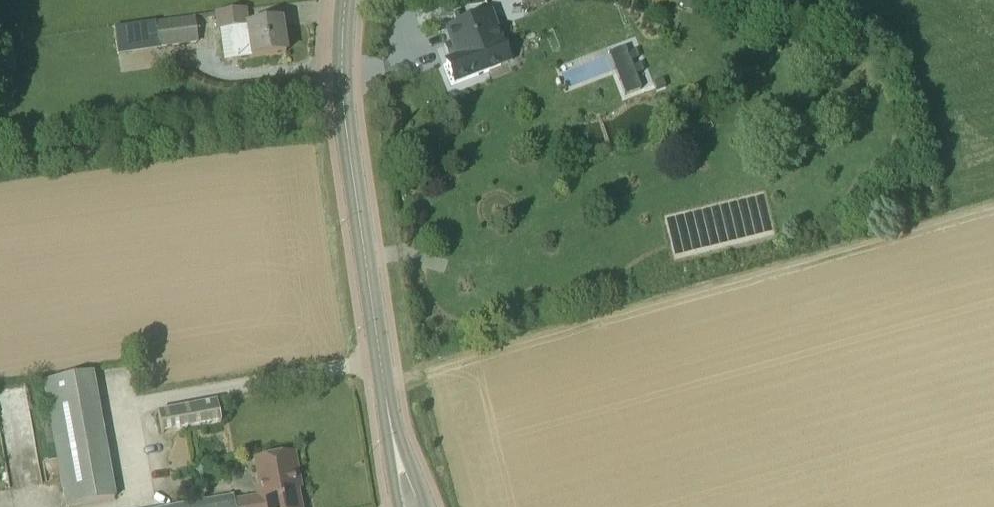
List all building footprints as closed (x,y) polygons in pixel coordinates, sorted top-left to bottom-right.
[(701,0),(685,0),(682,8),(697,13),(701,0)] [(244,27),(241,10),(217,14),(220,31),(228,30),(233,61),(286,53),(281,22),(244,27)] [(457,59),(446,64),(454,84),(512,62),(504,42),(500,44),(489,15),(446,31),(457,59)] [(198,19),(158,25),(162,50),(201,45),(198,19)] [(633,67),(631,61),(639,58),(636,50),(628,52),(626,48),(625,47),(610,52),(610,54),(618,76),(625,95),(641,90),(636,76),(644,73),(641,64),(633,67)] [(686,124),(675,127),(678,138),(690,135),(686,124)] [(67,506),(71,506),(114,499),(92,373),(44,382),(67,506)] [(161,431),(222,420),(218,396),(157,407),(161,431)] [(235,502),(236,506),(301,506),(296,480),(299,479),(294,453),(254,461),(261,497),(235,502)] [(235,502),(234,498),(183,506),(236,506),(235,502)]
